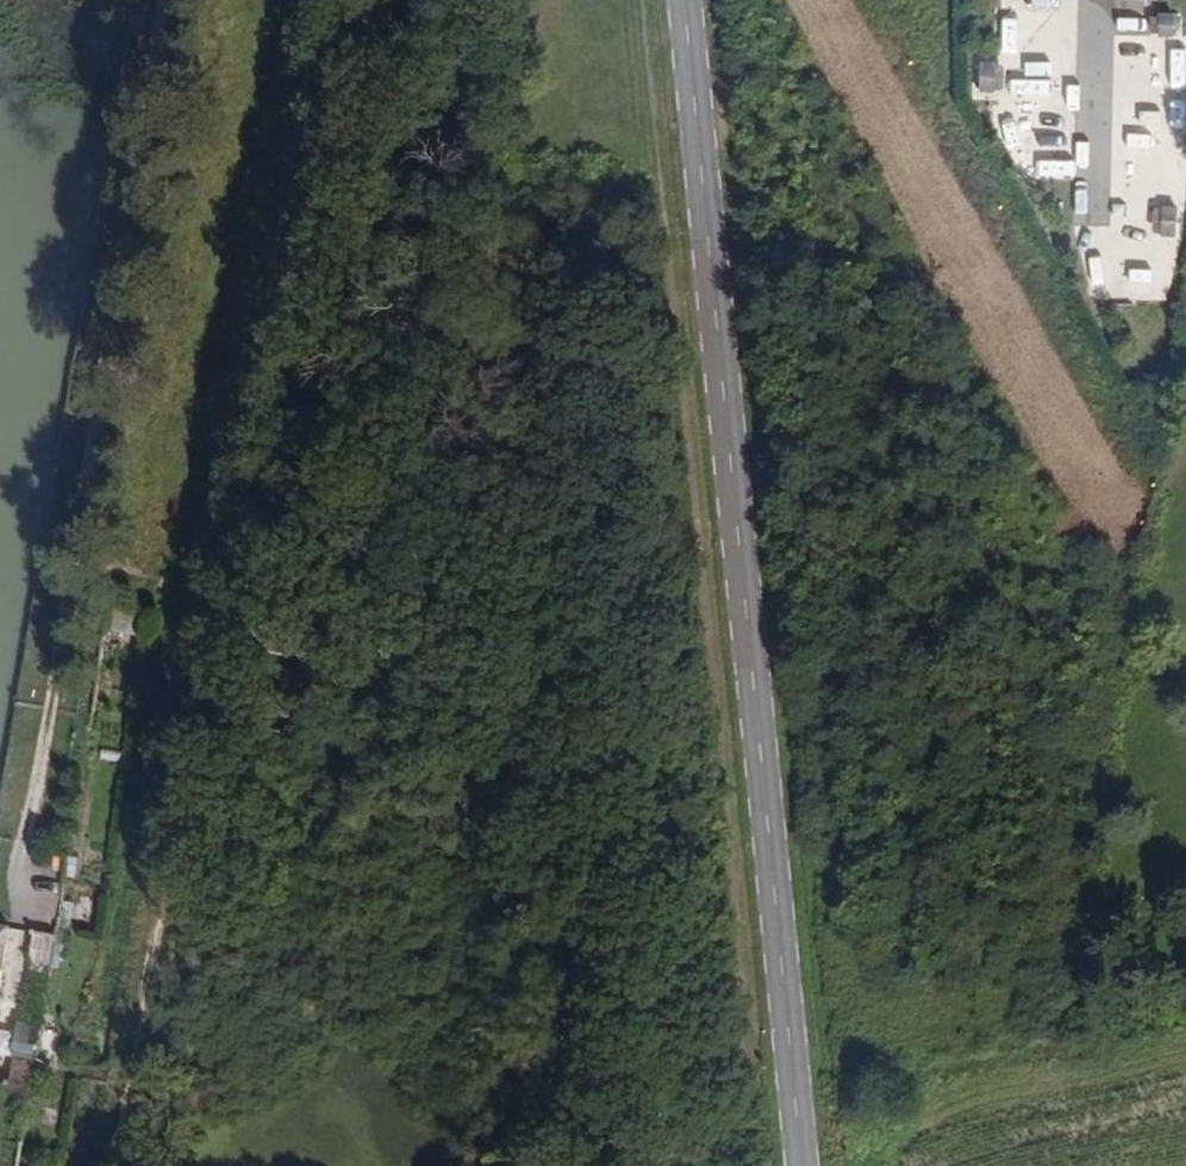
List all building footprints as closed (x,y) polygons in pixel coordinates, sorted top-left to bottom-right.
[(1006,90),(1075,86),(1072,49),(1033,51),(1031,14),(1041,14),(1040,0),(1001,0),(1006,90)] [(1176,10),(1159,9),(1158,37),(1176,37),(1176,10)] [(1000,63),(983,62),(982,90),(999,91),(1000,63)] [(1165,112),(1180,114),(1184,83),(1169,81),(1165,112)] [(1032,178),(1071,179),(1071,162),(1033,160),(1032,178)] [(1181,207),(1164,207),(1163,235),(1180,235),(1181,207)] [(45,896),(48,880),(29,877),(27,893),(45,896)] [(0,921),(0,1008),(15,924),(0,921)] [(15,1074),(0,1072),(0,1087),(13,1089),(15,1074)]
